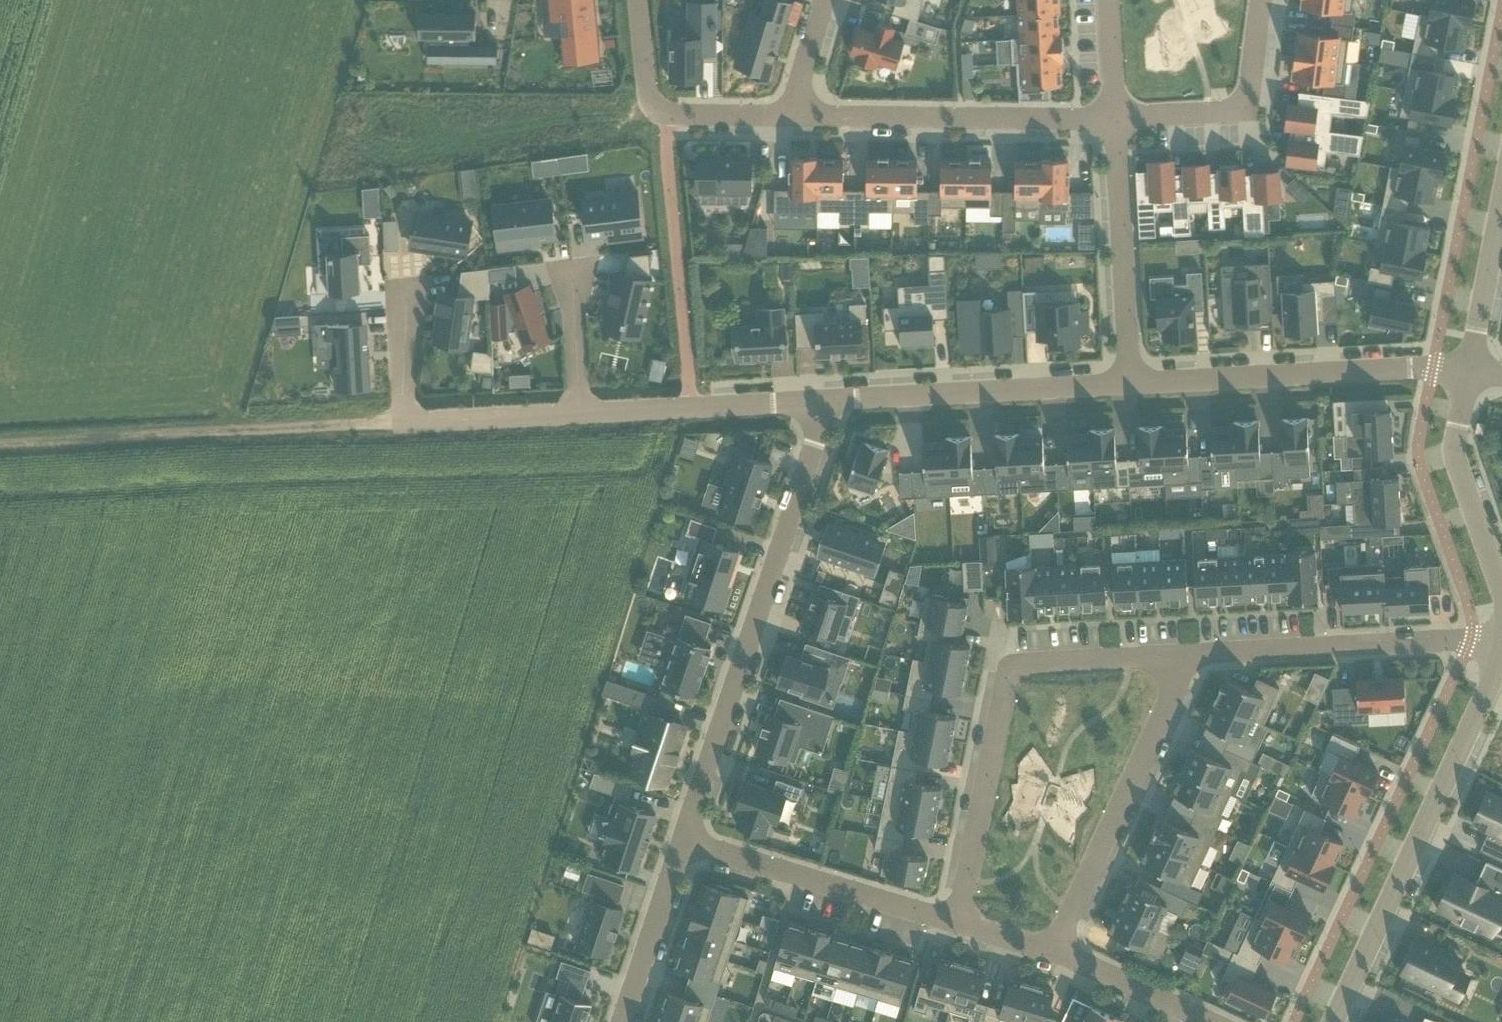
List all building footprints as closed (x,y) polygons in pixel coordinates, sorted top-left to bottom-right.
[(543,23),(560,21),(561,34),(563,57),(568,56),(600,53),(595,0),(541,0),(543,23)] [(737,68),(752,73),(751,77),(768,82),(786,22),(782,21),(788,1),(784,0),(765,0),(760,14),(759,14),(751,41),(746,40),(737,68)] [(896,1),(893,13),(910,18),(917,20),(924,0),(893,0),(896,1)] [(1019,14),(1057,12),(1058,13),(1059,13),(1059,0),(1018,0),(1019,14)] [(1302,6),(1334,10),(1332,24),(1353,26),(1355,13),(1352,12),(1353,0),(1303,0),(1302,6)] [(1432,1),(1429,15),(1429,16),(1468,24),(1468,25),(1469,25),(1474,0),(1424,0),(1432,1)] [(418,37),(418,38),(428,38),(443,39),(443,63),(497,64),(497,45),(469,44),(469,39),(476,39),(476,13),(419,12),(419,14),(420,14),(420,37),(418,37)] [(1057,12),(1019,14),(1020,37),(1021,38),(1059,36),(1059,35),(1058,13),(1057,12)] [(1420,13),(1412,52),(1435,57),(1438,43),(1463,48),(1468,25),(1468,24),(1429,16),(1429,15),(1420,13)] [(688,36),(671,36),(671,81),(703,81),(703,56),(715,56),(715,16),(689,16),(688,36)] [(965,17),(961,29),(971,32),(975,20),(965,17)] [(910,18),(905,34),(936,43),(941,27),(917,20),(910,18)] [(859,28),(851,55),(856,56),(855,60),(876,67),(877,63),(895,69),(904,41),(891,38),(894,28),(878,23),(875,32),(859,28)] [(1297,42),(1296,55),(1345,62),(1348,39),(1351,40),(1353,26),(1332,24),(1330,37),(1299,33),(1298,42),(1297,42)] [(1021,38),(1020,37),(1011,38),(1012,64),(1017,64),(1017,62),(1060,60),(1060,61),(1064,61),(1062,35),(1059,35),(1059,36),(1021,38)] [(1383,38),(1381,46),(1393,49),(1394,41),(1383,38)] [(1381,46),(1379,54),(1391,57),(1393,49),(1381,46)] [(961,53),(962,66),(972,65),(972,53),(961,53)] [(1345,62),(1296,55),(1294,68),(1295,68),(1293,78),(1325,82),(1323,95),(1344,97),(1346,84),(1343,84),(1345,62)] [(1062,85),(1060,61),(1060,60),(1017,62),(1017,64),(1019,101),(1050,101),(1050,86),(1062,85)] [(962,66),(963,78),(973,77),(972,65),(962,66)] [(1410,66),(1405,91),(1454,100),(1454,99),(1458,76),(1410,66)] [(1405,91),(1400,115),(1409,117),(1421,119),(1450,125),(1455,99),(1454,99),(1454,100),(1405,91)] [(1331,112),(1367,117),(1367,114),(1370,101),(1344,97),(1323,95),(1299,92),(1298,93),(1299,93),(1297,105),(1288,104),(1285,127),(1295,128),(1295,127),(1329,132),(1329,131),(1331,112)] [(1409,117),(1407,130),(1419,133),(1421,119),(1409,117)] [(1366,122),(1364,130),(1376,133),(1378,125),(1366,122)] [(1295,127),(1295,128),(1294,140),(1290,140),(1287,162),(1325,167),(1325,166),(1324,166),(1326,151),(1359,155),(1363,135),(1329,131),(1329,132),(1295,127)] [(1400,168),(1400,169),(1439,176),(1439,177),(1440,177),(1445,152),(1418,147),(1420,138),(1406,135),(1400,168)] [(570,155),(560,157),(562,172),(572,170),(570,155)] [(562,172),(560,157),(548,158),(550,174),(562,172)] [(750,157),(698,157),(697,193),(750,193),(750,157)] [(818,159),(819,159),(819,158),(791,158),(791,171),(789,171),(789,181),(791,181),(790,190),(775,190),(774,212),(819,212),(819,211),(818,211),(818,159)] [(867,191),(855,190),(855,223),(870,223),(870,211),(892,212),(892,160),(889,160),(889,159),(878,158),(878,160),(868,160),(867,191)] [(843,160),(819,159),(818,159),(818,211),(819,211),(840,211),(840,223),(855,223),(855,190),(843,190),(843,160)] [(966,196),(965,196),(965,207),(991,207),(990,215),(1003,215),(1003,192),(991,192),(991,161),(981,161),(981,160),(970,159),(970,161),(967,161),(966,196)] [(917,160),(892,160),(892,212),(914,212),(914,223),(929,223),(929,215),(929,191),(917,191),(917,160)] [(1040,207),(1039,207),(1039,209),(1065,209),(1065,216),(1095,217),(1093,193),(1068,193),(1068,184),(1069,184),(1070,173),(1068,173),(1068,161),(1040,160),(1040,162),(1041,162),(1040,207)] [(1172,179),(1173,179),(1172,160),(1149,161),(1150,171),(1137,172),(1137,171),(1136,171),(1140,237),(1156,236),(1154,199),(1173,198),(1172,179)] [(941,191),(929,191),(929,215),(942,215),(942,196),(965,196),(966,196),(967,161),(942,161),(941,191)] [(1003,215),(1003,231),(1015,232),(1016,207),(1039,207),(1040,207),(1041,162),(1040,162),(1016,161),(1015,192),(1003,192),(1003,215)] [(1185,178),(1173,179),(1172,179),(1173,198),(1175,235),(1191,234),(1189,203),(1208,202),(1209,202),(1207,177),(1208,177),(1208,164),(1185,165),(1185,178)] [(1390,166),(1383,205),(1406,209),(1408,196),(1434,201),(1439,177),(1439,176),(1400,169),(1400,168),(1390,166)] [(1220,177),(1208,177),(1207,177),(1209,202),(1208,202),(1209,228),(1225,227),(1224,207),(1243,206),(1244,206),(1242,175),(1243,175),(1243,167),(1220,169),(1220,177)] [(461,170),(462,178),(475,177),(474,169),(468,169),(461,170)] [(1255,174),(1243,175),(1242,175),(1244,206),(1243,206),(1245,236),(1265,235),(1263,201),(1280,200),(1278,171),(1255,172),(1255,174)] [(391,184),(384,188),(391,198),(397,193),(391,184)] [(1302,185),(1292,196),(1300,203),(1310,193),(1302,185)] [(380,217),(379,187),(367,189),(368,217),(380,217)] [(606,200),(585,203),(589,230),(589,236),(607,234),(641,230),(636,190),(616,193),(616,192),(605,194),(606,200)] [(1353,191),(1351,199),(1363,201),(1365,193),(1353,191)] [(550,201),(518,205),(519,214),(497,217),(497,216),(496,216),(498,234),(500,251),(538,246),(537,238),(554,236),(550,201)] [(1334,204),(1333,213),(1345,224),(1349,206),(1334,204)] [(1383,205),(1375,244),(1385,246),(1385,245),(1424,253),(1424,252),(1429,228),(1403,223),(1406,209),(1383,205)] [(416,214),(411,247),(465,255),(470,222),(416,214)] [(750,228),(742,257),(767,257),(767,228),(750,228)] [(319,272),(315,272),(317,294),(361,292),(359,264),(371,263),(369,234),(365,234),(341,236),(342,252),(326,252),(328,271),(319,272)] [(384,237),(385,251),(399,250),(398,236),(384,237)] [(1079,239),(1079,248),(1095,248),(1094,240),(1079,239)] [(1204,239),(1192,239),(1192,253),(1205,252),(1204,239)] [(725,245),(725,256),(741,256),(741,245),(725,245)] [(1371,266),(1368,281),(1391,286),(1394,272),(1421,277),(1425,252),(1424,252),(1424,253),(1385,245),(1385,246),(1380,268),(1371,266)] [(610,302),(606,319),(622,323),(621,325),(625,326),(625,324),(641,327),(652,281),(649,253),(628,256),(623,274),(617,272),(612,291),(611,291),(608,302),(610,302)] [(1043,256),(1024,257),(1025,272),(1037,272),(1036,266),(1044,266),(1043,256)] [(868,257),(850,258),(850,268),(852,268),(869,267),(868,257)] [(792,263),(781,263),(782,283),(793,283),(792,263)] [(1223,278),(1221,278),(1224,330),(1239,330),(1239,326),(1271,324),(1273,324),(1270,263),(1253,264),(1253,265),(1254,265),(1254,277),(1223,279),(1223,278)] [(515,265),(488,268),(488,282),(517,279),(515,265)] [(466,346),(473,299),(489,298),(488,282),(488,268),(461,271),(458,296),(441,294),(440,300),(438,300),(437,301),(439,301),(438,310),(436,310),(436,311),(439,311),(434,341),(466,346)] [(928,270),(929,284),(898,286),(899,306),(883,307),(884,330),(900,329),(901,346),(934,344),(933,319),(948,318),(945,269),(928,270)] [(1172,295),(1156,296),(1158,329),(1163,329),(1163,340),(1196,338),(1195,311),(1203,310),(1201,272),(1186,272),(1187,284),(1172,285),(1172,295)] [(1336,275),(1335,283),(1347,285),(1348,277),(1336,275)] [(1335,291),(1334,280),(1302,282),(1302,290),(1283,291),(1286,333),(1316,331),(1316,319),(1337,318),(1336,304),(1335,291)] [(1376,288),(1368,326),(1385,329),(1386,325),(1410,330),(1415,305),(1388,300),(1390,291),(1376,288)] [(509,303),(489,304),(491,338),(510,337),(509,331),(519,331),(525,347),(547,339),(542,324),(546,322),(535,292),(531,293),(529,289),(507,297),(509,303)] [(1023,305),(1023,292),(1023,290),(1007,291),(1008,306),(1023,305)] [(1080,332),(1089,332),(1088,312),(1079,312),(1079,302),(1037,305),(1037,291),(1023,292),(1023,305),(1025,331),(1037,331),(1037,339),(1048,338),(1049,346),(1081,344),(1080,332)] [(1344,291),(1335,291),(1336,304),(1344,304),(1344,291)] [(1012,348),(1009,310),(980,311),(979,300),(959,301),(962,348),(980,347),(981,350),(1012,348)] [(831,356),(831,358),(839,358),(839,355),(862,354),(860,322),(866,322),(865,303),(849,304),(850,322),(824,323),(823,312),(795,314),(797,348),(817,347),(818,357),(831,356)] [(741,362),(755,361),(755,358),(786,356),(784,324),(783,309),(759,310),(760,326),(735,327),(737,359),(741,359),(741,362)] [(275,317),(271,330),(276,330),(277,335),(302,333),(301,315),(275,317)] [(328,324),(315,325),(316,333),(327,332),(327,334),(329,365),(334,365),(334,368),(335,384),(370,382),(367,336),(366,323),(362,324),(328,325),(328,324)] [(492,365),(492,358),(492,353),(474,351),(471,370),(493,373),(492,365)] [(650,373),(649,379),(662,382),(663,375),(650,373)] [(484,376),(482,387),(491,388),(493,377),(484,376)] [(1346,434),(1392,432),(1391,410),(1376,410),(1376,398),(1356,400),(1356,411),(1345,412),(1346,434)] [(1310,476),(1307,418),(1282,419),(1284,452),(1272,452),(1273,478),(1273,486),(1287,485),(1286,477),(1310,476)] [(1273,478),(1272,452),(1260,453),(1258,421),(1233,422),(1233,427),(1235,427),(1237,467),(1236,467),(1236,480),(1273,478)] [(1162,431),(1163,431),(1163,426),(1138,427),(1140,460),(1128,460),(1129,486),(1165,484),(1162,431)] [(1235,427),(1233,427),(1232,427),(1232,426),(1215,427),(1215,428),(1210,428),(1212,456),(1200,456),(1201,482),(1201,489),(1215,488),(1214,468),(1236,467),(1237,467),(1235,427)] [(1129,486),(1128,460),(1116,461),(1114,429),(1089,430),(1090,435),(1091,435),(1093,475),(1092,475),(1092,488),(1129,486)] [(1165,431),(1163,431),(1162,431),(1165,484),(1201,482),(1200,456),(1188,457),(1186,429),(1182,430),(1182,429),(1165,430),(1165,431)] [(1394,454),(1392,432),(1346,434),(1347,457),(1352,457),(1352,468),(1364,468),(1372,467),(1372,456),(1394,454)] [(1019,439),(1020,439),(1019,434),(994,435),(996,468),(984,468),(986,494),(999,493),(998,480),(1020,479),(1021,479),(1019,439)] [(1068,464),(1056,464),(1058,490),(1092,488),(1092,475),(1093,475),(1091,435),(1090,435),(1088,435),(1088,434),(1071,435),(1071,436),(1067,436),(1068,464)] [(986,494),(984,468),(972,469),(971,437),(946,438),(946,443),(947,443),(950,496),(986,494)] [(1021,439),(1020,439),(1019,439),(1021,479),(1020,479),(1021,492),(1058,490),(1056,464),(1044,465),(1043,437),(1038,438),(1038,437),(1021,438),(1021,439)] [(860,446),(847,484),(874,493),(888,450),(865,442),(863,447),(860,446)] [(924,471),(912,472),(914,498),(950,496),(947,443),(946,443),(944,443),(944,442),(927,443),(927,444),(923,444),(924,471)] [(772,465),(738,454),(732,471),(729,470),(723,486),(727,487),(719,510),(753,522),(772,465)] [(1372,467),(1364,468),(1364,480),(1352,480),(1353,503),(1400,500),(1399,478),(1384,479),(1384,467),(1372,467)] [(914,498),(912,472),(899,473),(901,498),(914,498)] [(1355,523),(1345,524),(1345,538),(1370,536),(1370,524),(1401,522),(1400,500),(1353,503),(1355,523)] [(1309,510),(1299,510),(1300,518),(1309,517),(1309,510)] [(1319,517),(1307,518),(1308,531),(1320,530),(1319,525),(1319,517)] [(686,596),(694,599),(724,609),(736,574),(731,573),(739,550),(713,542),(718,527),(691,518),(686,534),(698,538),(694,549),(695,549),(686,575),(690,577),(690,579),(692,579),(686,596)] [(1280,530),(1289,530),(1288,519),(1279,520),(1280,530)] [(832,524),(821,555),(868,571),(878,539),(832,524)] [(1184,525),(1174,525),(1174,537),(1184,537),(1184,525)] [(1150,527),(1150,537),(1159,537),(1159,526),(1150,527)] [(1255,536),(1265,535),(1265,526),(1254,527),(1255,536)] [(1217,529),(1217,538),(1227,537),(1227,528),(1217,529)] [(1217,538),(1217,529),(1206,530),(1207,538),(1217,538)] [(1054,544),(1053,538),(1053,532),(1029,533),(1030,546),(1054,544)] [(1111,543),(1121,543),(1121,534),(1110,535),(1111,543)] [(1404,543),(1403,534),(1382,536),(1382,544),(1404,543)] [(981,560),(996,559),(995,535),(980,536),(981,560)] [(1077,537),(1078,545),(1088,545),(1088,536),(1077,537)] [(1054,547),(1064,546),(1064,537),(1053,538),(1054,544),(1054,547)] [(1290,552),(1293,601),(1317,600),(1315,551),(1290,552)] [(1286,554),(1266,555),(1268,592),(1279,591),(1279,597),(1278,597),(1278,599),(1288,598),(1288,601),(1293,601),(1290,552),(1286,553),(1286,554)] [(1242,556),(1245,601),(1259,600),(1259,598),(1258,598),(1258,593),(1268,592),(1266,555),(1242,556)] [(1218,558),(1220,595),(1231,594),(1231,600),(1230,600),(1231,601),(1245,601),(1242,556),(1218,558)] [(1218,558),(1194,559),(1196,603),(1211,602),(1211,601),(1210,601),(1210,595),(1220,595),(1218,558)] [(1185,559),(1161,561),(1163,605),(1188,604),(1185,559)] [(983,589),(981,560),(963,561),(964,590),(983,589)] [(1161,561),(1137,562),(1139,606),(1163,605),(1161,561)] [(1137,562),(1112,563),(1114,608),(1139,606),(1137,562)] [(1384,563),(1362,564),(1364,611),(1385,610),(1386,610),(1384,577),(1385,577),(1384,563)] [(1104,564),(1079,565),(1082,609),(1106,608),(1104,564)] [(1364,611),(1362,564),(1340,566),(1328,567),(1329,587),(1341,586),(1342,612),(1364,611)] [(1055,567),(1057,603),(1068,603),(1068,608),(1067,609),(1067,610),(1082,609),(1079,565),(1055,567)] [(1406,576),(1408,613),(1430,611),(1429,593),(1441,593),(1439,565),(1427,565),(1404,566),(1405,576),(1406,576)] [(1036,566),(1031,567),(1034,615),(1038,615),(1038,612),(1048,611),(1048,610),(1047,610),(1047,604),(1057,603),(1055,567),(1036,568),(1036,566)] [(1034,615),(1031,567),(1006,568),(1009,617),(1034,615)] [(1405,576),(1385,577),(1384,577),(1386,610),(1385,610),(1385,614),(1408,613),(1406,576),(1405,576)] [(836,601),(813,594),(801,628),(834,639),(843,614),(853,617),(860,597),(840,590),(836,601)] [(920,624),(945,629),(962,632),(968,605),(946,600),(947,597),(934,595),(933,598),(926,596),(920,624)] [(663,685),(695,696),(706,662),(708,662),(711,653),(709,653),(711,647),(710,647),(709,648),(699,645),(702,637),(706,638),(711,622),(686,614),(680,630),(683,631),(680,638),(679,638),(679,637),(678,636),(676,641),(663,637),(655,661),(668,666),(661,686),(663,687),(663,685)] [(945,629),(920,624),(917,637),(928,639),(924,660),(924,661),(966,670),(970,646),(943,641),(945,629)] [(814,645),(808,661),(788,654),(779,684),(802,692),(800,696),(817,702),(825,677),(842,683),(851,657),(814,645)] [(913,658),(906,694),(931,699),(933,688),(961,693),(966,670),(924,661),(924,660),(913,658)] [(1315,672),(1311,681),(1324,687),(1329,678),(1315,672)] [(877,677),(873,697),(887,700),(891,679),(877,677)] [(1406,710),(1404,677),(1356,679),(1358,707),(1337,708),(1338,723),(1369,722),(1368,712),(1406,710)] [(1263,724),(1263,723),(1279,688),(1257,678),(1251,691),(1226,680),(1222,688),(1221,688),(1214,702),(1215,703),(1216,702),(1263,724)] [(1350,686),(1332,688),(1335,707),(1353,704),(1350,686)] [(626,702),(660,713),(665,699),(631,687),(626,702)] [(659,695),(671,699),(673,694),(660,690),(659,695)] [(906,694),(903,708),(914,710),(909,731),(909,732),(951,740),(956,717),(929,711),(931,699),(906,694)] [(768,714),(756,752),(787,763),(788,760),(795,762),(805,733),(826,740),(834,716),(780,697),(774,716),(768,714)] [(1216,702),(1215,703),(1205,725),(1230,736),(1225,749),(1252,761),(1268,726),(1263,723),(1263,724),(1216,702)] [(685,726),(650,715),(645,732),(641,731),(634,752),(638,753),(631,772),(666,783),(685,726)] [(909,731),(899,729),(892,765),(917,770),(919,758),(947,764),(951,740),(909,732),(909,731)] [(1327,749),(1318,770),(1321,772),(1368,793),(1378,771),(1353,759),(1360,746),(1332,733),(1325,748),(1327,749)] [(1252,761),(1225,749),(1219,761),(1193,748),(1182,772),(1183,772),(1183,771),(1230,793),(1242,769),(1247,771),(1252,761)] [(1277,773),(1283,776),(1289,765),(1283,762),(1277,773)] [(892,765),(884,800),(937,811),(942,787),(914,782),(917,770),(892,765)] [(834,767),(828,789),(844,792),(849,771),(834,767)] [(1183,771),(1183,772),(1173,794),(1198,806),(1193,818),(1217,829),(1223,816),(1221,814),(1230,793),(1183,771)] [(636,871),(655,814),(622,803),(624,797),(628,799),(632,785),(594,772),(590,786),(615,794),(609,812),(617,815),(616,820),(612,818),(604,841),(608,842),(602,859),(636,871)] [(1321,772),(1311,795),(1356,815),(1366,794),(1367,794),(1368,793),(1321,772)] [(802,787),(777,779),(773,790),(746,781),(737,809),(742,810),(737,825),(766,834),(771,820),(776,822),(785,794),(799,799),(802,787)] [(1279,788),(1275,795),(1287,800),(1290,793),(1279,788)] [(1473,823),(1489,831),(1480,850),(1501,860),(1501,800),(1487,793),(1473,823)] [(937,811),(884,800),(877,836),(902,841),(905,829),(932,834),(937,811)] [(1305,808),(1288,845),(1333,866),(1333,865),(1343,843),(1319,832),(1326,818),(1305,808)] [(1217,829),(1193,818),(1187,830),(1162,818),(1160,821),(1159,821),(1150,841),(1151,842),(1151,841),(1201,864),(1217,829)] [(902,841),(877,836),(875,849),(885,851),(881,874),(905,879),(905,882),(918,885),(919,882),(923,883),(928,858),(900,852),(902,841)] [(1151,841),(1151,842),(1141,863),(1166,875),(1161,887),(1160,888),(1173,893),(1185,899),(1201,864),(1151,841)] [(1288,845),(1271,881),(1292,891),(1299,877),(1323,889),(1334,865),(1333,865),(1333,866),(1288,845)] [(1437,909),(1492,934),(1501,912),(1501,869),(1486,861),(1476,883),(1454,873),(1437,909)] [(1242,868),(1237,879),(1244,882),(1249,871),(1242,868)] [(589,874),(584,889),(596,893),(593,900),(591,900),(576,945),(608,956),(623,910),(614,907),(617,900),(618,900),(623,885),(589,874)] [(1129,887),(1119,910),(1157,928),(1157,927),(1173,893),(1160,888),(1161,887),(1139,877),(1133,889),(1129,887)] [(704,883),(697,905),(741,920),(749,898),(729,892),(730,889),(716,884),(716,887),(704,883)] [(1259,918),(1258,919),(1299,938),(1299,939),(1300,940),(1311,916),(1269,897),(1259,918)] [(697,905),(690,925),(735,940),(741,920),(697,905)] [(1157,928),(1119,910),(1108,932),(1161,957),(1171,934),(1157,927),(1157,928)] [(1238,953),(1237,954),(1258,963),(1265,950),(1289,961),(1299,939),(1299,938),(1258,919),(1259,918),(1254,916),(1238,953)] [(772,917),(769,929),(776,931),(780,919),(772,917)] [(795,974),(809,929),(787,922),(774,967),(795,974)] [(735,940),(690,925),(683,946),(728,961),(735,940)] [(528,941),(551,947),(555,934),(532,928),(528,941)] [(776,931),(769,929),(765,940),(773,943),(776,931)] [(830,935),(809,929),(795,974),(816,980),(830,935)] [(850,941),(830,935),(816,980),(837,986),(850,941)] [(1418,940),(1403,973),(1457,998),(1468,976),(1454,970),(1459,959),(1418,940)] [(871,947),(850,941),(837,986),(857,993),(871,947)] [(1178,966),(1193,972),(1203,949),(1189,942),(1178,966)] [(721,982),(728,961),(683,946),(676,967),(691,972),(687,984),(716,994),(721,982)] [(871,947),(857,993),(878,999),(892,954),(871,947)] [(1234,951),(1222,977),(1229,981),(1222,995),(1226,997),(1225,1001),(1240,1008),(1242,1004),(1265,1015),(1276,991),(1251,980),(1258,963),(1237,954),(1238,953),(1234,951)] [(892,954),(878,999),(900,1005),(913,960),(892,954)] [(963,964),(941,958),(932,989),(920,985),(913,1010),(926,1013),(929,1005),(949,1011),(963,964)] [(756,970),(764,973),(767,961),(759,959),(756,970)] [(556,977),(570,981),(565,994),(561,993),(551,1021),(586,1021),(592,1003),(581,1000),(591,970),(562,960),(556,977)] [(963,965),(949,1011),(969,1017),(968,1021),(983,1021),(988,1005),(976,1002),(985,971),(963,965)] [(1032,985),(1011,979),(1001,1009),(988,1005),(986,1015),(983,1021),(1021,1021),(1032,985)] [(716,994),(687,984),(682,997),(667,992),(660,1013),(686,1021),(707,1021),(716,994)] [(1032,985),(1021,1021),(1045,1021),(1046,1016),(1054,992),(1032,985)] [(775,1000),(773,1008),(784,1012),(787,1005),(775,1000)] [(798,1009),(787,1005),(784,1012),(795,1016),(798,1009)] [(1107,1014),(1091,1006),(1085,1018),(1083,1021),(1103,1021),(1107,1014)] [(660,1013),(657,1021),(686,1021),(660,1013)] [(1123,1021),(1107,1014),(1103,1021),(1123,1021)]
